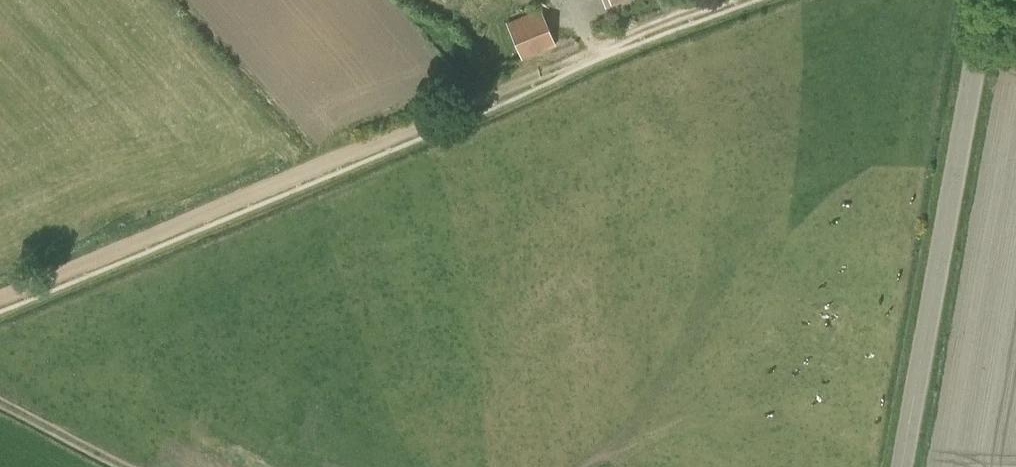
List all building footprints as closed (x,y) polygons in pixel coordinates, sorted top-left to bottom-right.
[(505,21),(521,59),(556,45),(540,7),(505,21)]
